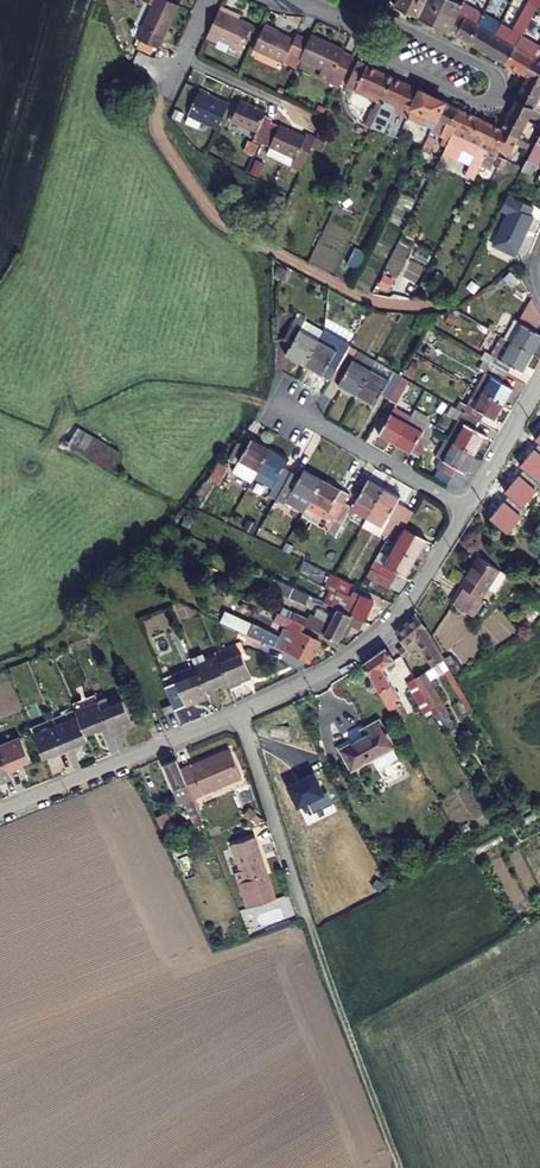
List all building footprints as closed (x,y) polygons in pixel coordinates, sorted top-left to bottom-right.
[(174,0),(152,0),(137,33),(158,43),(177,2),(174,0)] [(388,15),(395,0),(385,0),(384,2),(380,0),(361,0),(388,15)] [(402,14),(428,28),(436,11),(414,0),(399,0),(398,2),(401,4),(399,7),(404,10),(402,14)] [(436,11),(441,0),(414,0),(436,11)] [(470,9),(451,0),(441,0),(436,11),(463,24),(470,9)] [(234,6),(218,38),(227,42),(229,38),(252,49),(263,26),(250,20),(252,15),(234,6)] [(463,24),(455,41),(475,51),(490,20),(483,16),(475,29),(470,26),(476,13),(470,9),(463,24)] [(494,60),(517,72),(533,39),(539,25),(539,13),(535,10),(524,34),(510,27),(494,60)] [(436,11),(428,28),(455,41),(463,24),(436,11)] [(490,20),(475,51),(494,60),(510,27),(498,21),(497,23),(490,20)] [(306,37),(277,24),(266,47),(296,61),(300,53),(312,59),(321,41),(323,38),(309,31),(306,37)] [(517,72),(535,82),(539,73),(539,43),(533,39),(517,72)] [(355,60),(356,58),(321,41),(312,59),(309,66),(354,87),(365,65),(355,60)] [(279,69),(283,61),(253,48),(249,56),(279,69)] [(402,84),(377,73),(364,100),(384,110),(376,127),(381,129),(402,84)] [(535,82),(522,108),(539,117),(539,116),(539,84),(535,82)] [(419,116),(429,96),(402,84),(381,129),(380,132),(391,138),(401,116),(416,123),(419,116)] [(202,90),(188,118),(216,132),(228,107),(210,98),(211,94),(202,90)] [(440,125),(449,106),(429,96),(419,116),(426,119),(422,127),(430,131),(434,122),(440,125)] [(240,101),(229,124),(263,140),(271,123),(264,119),(267,114),(240,101)] [(465,134),(473,117),(449,106),(440,125),(449,130),(446,139),(457,145),(462,134),(465,134)] [(539,117),(522,108),(509,133),(513,135),(528,141),(539,117)] [(474,162),(492,125),(473,117),(465,134),(462,134),(457,145),(465,148),(470,139),(476,142),(468,158),(474,162)] [(513,135),(509,133),(492,125),(474,162),(478,164),(485,153),(492,157),(491,159),(500,164),(513,135)] [(294,161),(290,170),(300,175),(318,139),(308,135),(306,140),(280,127),(269,149),(294,161)] [(436,134),(432,133),(427,141),(432,143),(436,134)] [(437,145),(441,137),(436,134),(432,143),(437,145)] [(512,158),(518,161),(528,141),(513,135),(500,164),(507,167),(512,158)] [(531,154),(537,158),(539,153),(539,136),(531,154)] [(258,176),(264,161),(255,158),(249,172),(258,176)] [(516,169),(510,178),(513,180),(518,170),(516,169)] [(518,170),(513,180),(516,181),(521,171),(518,170)] [(533,207),(507,195),(499,209),(510,214),(501,233),(498,231),(491,245),(513,256),(524,236),(522,235),(524,231),(525,232),(533,217),(529,215),(533,207)] [(346,263),(358,268),(365,251),(354,246),(346,263)] [(501,338),(511,343),(533,355),(539,342),(539,332),(537,331),(539,325),(539,308),(533,293),(520,319),(512,316),(501,338)] [(307,327),(302,335),(301,337),(319,347),(325,337),(307,327)] [(285,348),(293,352),(288,362),(305,372),(319,347),(301,337),(302,335),(294,330),(285,348)] [(343,346),(325,337),(319,347),(337,357),(343,346)] [(492,354),(496,356),(502,359),(511,343),(501,338),(492,354)] [(502,359),(496,356),(491,366),(512,377),(517,368),(524,371),(533,355),(511,343),(502,359)] [(343,346),(337,357),(319,347),(305,372),(331,386),(347,358),(353,348),(345,344),(343,346)] [(360,355),(355,362),(353,367),(372,377),(379,365),(360,355)] [(353,367),(355,362),(347,358),(331,386),(359,401),(372,377),(353,367)] [(397,375),(379,365),(372,377),(391,387),(393,383),(397,375)] [(487,374),(492,377),(484,393),(506,405),(514,390),(507,386),(512,377),(491,366),(487,374)] [(483,373),(475,387),(484,393),(492,377),(487,374),(483,373)] [(393,383),(391,387),(372,377),(359,401),(376,411),(382,401),(390,406),(400,387),(393,383)] [(412,385),(404,381),(400,387),(390,406),(397,410),(412,385)] [(474,412),(471,409),(468,415),(486,425),(489,419),(496,422),(506,405),(484,393),(475,387),(470,396),(479,402),(474,412)] [(465,405),(471,409),(474,412),(479,402),(470,396),(465,405)] [(458,424),(466,428),(457,446),(477,457),(487,439),(480,435),(486,425),(468,415),(456,409),(450,420),(458,424)] [(412,423),(397,414),(393,421),(408,429),(412,423)] [(408,429),(393,421),(382,441),(397,449),(408,429)] [(425,430),(412,423),(408,429),(397,449),(413,458),(418,448),(426,452),(435,434),(437,430),(427,424),(425,430)] [(458,424),(448,441),(457,446),(466,428),(458,424)] [(76,426),(67,444),(110,467),(119,449),(76,426)] [(249,448),(242,444),(232,461),(240,466),(242,462),(260,472),(272,450),(254,440),(249,448)] [(448,441),(439,459),(447,463),(457,446),(448,441)] [(439,459),(434,456),(428,467),(441,474),(456,482),(462,472),(467,475),(477,457),(457,446),(447,463),(439,459)] [(288,469),(293,461),(272,450),(260,472),(278,482),(272,492),(268,499),(278,504),(295,473),(288,469)] [(240,466),(234,476),(252,486),(255,482),(260,472),(242,462),(240,466)] [(215,464),(207,478),(215,483),(223,469),(215,464)] [(309,470),(304,479),(295,473),(278,504),(276,507),(287,513),(291,505),(307,514),(327,479),(309,470)] [(260,472),(255,482),(272,492),(278,482),(260,472)] [(456,482),(441,474),(437,481),(452,489),(456,482)] [(389,486),(374,478),(362,499),(378,508),(389,486)] [(341,496),(345,489),(327,479),(307,514),(305,519),(313,524),(318,515),(327,520),(323,528),(332,534),(350,502),(341,496)] [(401,500),(404,494),(389,486),(378,508),(374,515),(390,524),(386,531),(383,536),(390,539),(400,521),(409,504),(401,500)] [(359,506),(356,512),(372,519),(374,515),(378,508),(362,499),(359,506)] [(356,512),(359,506),(350,502),(332,534),(342,539),(356,512)] [(411,526),(420,511),(409,504),(400,521),(411,526)] [(372,519),(370,522),(386,531),(390,524),(374,515),(372,519)] [(411,526),(401,545),(404,547),(423,558),(434,539),(411,526)] [(394,565),(388,562),(383,570),(401,581),(406,573),(413,577),(423,558),(404,547),(394,565)] [(468,612),(474,605),(481,610),(487,602),(484,600),(492,590),(499,596),(512,580),(486,559),(465,585),(468,587),(455,602),(468,612)] [(353,606),(350,611),(371,622),(380,605),(367,598),(361,610),(353,606)] [(468,612),(475,618),(481,610),(474,605),(468,612)] [(322,641),(303,632),(307,625),(281,615),(275,624),(285,628),(280,637),(228,612),(223,623),(311,664),(322,641)] [(343,618),(334,634),(345,640),(347,636),(353,625),(354,624),(343,618)] [(420,646),(435,674),(447,668),(423,623),(405,632),(398,640),(405,652),(420,646)] [(358,628),(353,625),(347,636),(352,639),(358,628)] [(245,680),(243,676),(252,672),(242,648),(245,646),(241,635),(216,645),(218,652),(228,675),(232,685),(245,680)] [(217,683),(215,680),(228,675),(218,652),(194,662),(197,669),(205,688),(217,683)] [(366,669),(390,714),(403,707),(386,676),(396,670),(389,656),(366,669)] [(197,700),(208,695),(205,688),(197,669),(166,681),(175,704),(196,695),(197,700)] [(174,710),(180,724),(213,711),(208,697),(174,710)] [(171,699),(163,702),(165,708),(173,704),(171,699)] [(94,730),(96,735),(110,730),(102,712),(99,703),(75,712),(77,718),(84,735),(94,730)] [(123,733),(122,729),(133,724),(124,703),(102,712),(110,730),(112,737),(123,733)] [(73,746),(87,741),(84,735),(77,718),(56,727),(67,754),(75,750),(73,746)] [(343,754),(351,772),(395,750),(382,725),(368,731),(372,740),(343,754)] [(53,754),(55,759),(67,754),(56,727),(35,735),(45,758),(53,754)] [(23,772),(21,767),(31,764),(22,741),(2,749),(6,757),(13,776),(23,772)] [(183,771),(194,797),(241,778),(230,752),(183,771)] [(16,783),(13,776),(6,757),(0,759),(0,785),(3,783),(5,787),(16,783)] [(189,801),(195,799),(194,797),(183,771),(179,761),(165,767),(173,787),(176,785),(181,796),(187,794),(189,801)] [(252,912),(280,902),(258,840),(235,848),(244,875),(239,877),(252,912)]
